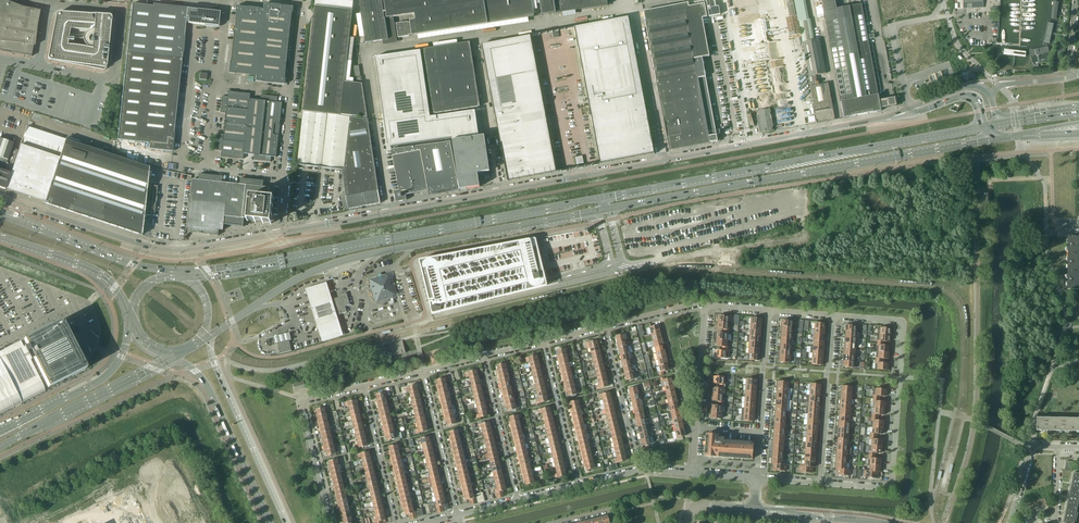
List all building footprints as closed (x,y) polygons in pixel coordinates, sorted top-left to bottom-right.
[(3,0),(0,0),(0,50),(31,56),(33,45),(35,45),(37,25),(40,12),(40,11),(22,7),(3,0)] [(352,10),(353,1),(347,0),(315,0),(315,6),(303,111),(341,115),(367,118),(362,84),(344,82),(352,10)] [(382,0),(359,0),(366,43),(388,39),(382,0)] [(487,24),(484,0),(384,0),(386,18),(414,14),(415,20),(409,21),(410,23),(407,23),(407,22),(396,24),(398,38),(409,36),(409,35),(412,35),(412,36),(470,27),(487,24)] [(487,24),(534,17),(531,0),(484,0),(487,24)] [(542,15),(550,14),(557,13),(607,5),(607,0),(539,0),(542,15)] [(750,0),(736,0),(738,11),(751,9),(750,0)] [(794,2),(797,15),(798,21),(799,21),(809,76),(808,77),(814,110),(817,123),(834,120),(831,100),(830,97),(828,97),(826,83),(819,85),(818,81),(819,81),(818,75),(825,74),(819,39),(814,40),(810,19),(808,19),(806,20),(803,0),(794,0),(794,2)] [(861,4),(854,5),(845,7),(836,9),(835,0),(822,0),(843,118),(850,117),(873,113),(881,111),(880,109),(890,107),(896,106),(895,97),(889,98),(881,100),(879,94),(878,94),(861,4)] [(983,0),(963,0),(963,8),(983,7),(983,0)] [(685,4),(643,12),(644,17),(656,79),(656,80),(656,81),(657,86),(658,87),(659,94),(659,98),(660,98),(660,100),(661,104),(661,106),(661,107),(662,111),(663,113),(662,113),(663,117),(664,119),(663,119),(664,123),(665,123),(665,126),(665,130),(666,130),(666,132),(667,136),(667,139),(668,143),(669,145),(668,145),(669,149),(669,151),(709,143),(717,141),(717,139),(715,129),(712,115),(702,58),(709,56),(702,19),(707,18),(704,1),(685,4)] [(787,3),(789,15),(796,14),(793,2),(787,3)] [(127,53),(118,140),(149,143),(148,149),(149,149),(172,152),(173,152),(173,146),(174,135),(174,134),(174,133),(174,129),(175,124),(176,112),(176,107),(177,102),(177,97),(178,97),(180,70),(180,69),(181,60),(181,59),(182,58),(182,53),(183,53),(183,52),(184,44),(185,38),(184,37),(185,26),(185,22),(188,22),(188,23),(204,25),(205,26),(208,26),(211,27),(218,28),(219,27),(219,24),(219,22),(219,21),(218,21),(219,12),(197,10),(197,9),(192,8),(183,7),(182,7),(180,7),(179,7),(177,7),(176,6),(154,4),(153,5),(153,6),(132,4),(127,53)] [(265,10),(244,8),(243,7),(242,6),(239,6),(239,7),(238,7),(231,67),(230,67),(230,68),(229,71),(230,71),(231,71),(230,72),(257,75),(257,81),(279,83),(279,84),(280,84),(283,85),(283,84),(284,84),(293,7),(292,7),(291,6),(288,6),(288,7),(265,4),(265,10)] [(56,15),(52,36),(50,47),(48,57),(48,58),(48,59),(49,59),(49,60),(50,60),(103,70),(104,70),(105,70),(105,69),(106,69),(106,68),(108,45),(111,21),(111,19),(111,18),(111,17),(110,16),(109,16),(109,15),(59,13),(58,13),(57,13),(57,14),(56,14),(56,15)] [(797,15),(786,17),(789,36),(800,34),(798,21),(797,15)] [(615,19),(574,27),(574,28),(587,95),(589,104),(591,117),(645,106),(631,30),(630,26),(628,17),(620,18),(615,19)] [(530,35),(481,45),(488,81),(489,84),(496,122),(512,119),(544,113),(545,113),(544,108),(542,97),(540,87),(530,36),(530,35)] [(480,107),(469,42),(424,49),(434,114),(466,109),(480,107)] [(420,51),(375,57),(384,119),(387,146),(390,145),(451,137),(452,141),(478,137),(478,132),(475,111),(430,117),(420,51)] [(770,60),(772,75),(785,73),(783,58),(770,60)] [(361,76),(360,77),(359,66),(354,67),(355,77),(356,77),(357,82),(362,81),(361,76)] [(941,72),(928,77),(932,87),(944,83),(941,72)] [(775,82),(777,99),(788,97),(787,95),(783,95),(783,94),(787,93),(786,89),(782,90),(781,84),(785,83),(785,78),(780,79),(780,81),(775,82)] [(226,113),(225,118),(224,134),(218,134),(216,151),(222,151),(221,157),(243,159),(244,154),(254,155),(254,160),(271,162),(271,157),(276,157),(282,103),(277,102),(278,97),(261,95),(260,100),(250,99),(251,94),(228,91),(228,97),(222,96),(221,113),(226,113)] [(645,106),(591,117),(595,137),(597,147),(600,164),(654,154),(648,120),(647,117),(645,106)] [(769,109),(758,111),(762,132),(773,130),(769,109)] [(378,191),(369,127),(368,119),(303,112),(297,164),(341,169),(342,169),(346,197),(349,211),(362,209),(362,207),(380,203),(378,191)] [(546,118),(545,113),(544,113),(512,119),(513,123),(518,122),(521,139),(548,135),(549,135),(548,130),(546,118)] [(513,123),(512,119),(496,122),(501,150),(503,159),(504,162),(551,153),(552,153),(552,151),(550,139),(549,135),(548,135),(521,139),(518,122),(513,123)] [(26,127),(20,145),(59,158),(47,196),(45,202),(44,203),(142,235),(144,215),(151,216),(155,183),(147,182),(149,167),(114,155),(66,139),(26,127)] [(450,141),(450,142),(459,190),(479,187),(478,176),(485,175),(487,176),(488,176),(489,175),(489,173),(488,172),(487,172),(489,171),(484,136),(452,141),(450,141)] [(5,190),(7,185),(7,183),(10,174),(19,150),(12,148),(13,143),(0,139),(0,188),(5,190)] [(459,190),(450,142),(419,146),(428,191),(429,196),(446,193),(459,190)] [(8,183),(6,189),(44,202),(46,196),(47,196),(59,158),(20,145),(19,150),(10,174),(7,183),(8,183)] [(428,191),(419,146),(391,150),(399,190),(394,191),(396,202),(406,200),(405,195),(428,191)] [(554,161),(552,153),(551,153),(504,162),(507,181),(556,172),(554,161)] [(575,157),(576,165),(584,164),(583,161),(583,159),(582,156),(575,157)] [(271,223),(274,200),(274,199),(271,199),(272,192),(269,192),(269,187),(263,187),(264,181),(240,178),(240,184),(238,184),(222,182),(223,177),(199,174),(199,180),(193,179),(188,226),(192,227),(191,233),(218,236),(219,230),(223,230),(224,224),(243,226),(244,218),(248,219),(247,221),(271,223)] [(1069,237),(1068,255),(1073,255),(1078,255),(1078,237),(1069,237)] [(428,259),(419,261),(425,285),(430,304),(432,313),(433,313),(433,314),(434,314),(440,312),(441,312),(441,311),(440,307),(483,297),(484,301),(506,296),(507,295),(546,286),(559,283),(558,282),(558,279),(557,276),(545,279),(541,265),(542,265),(542,264),(541,264),(539,254),(540,253),(539,252),(538,253),(535,241),(535,240),(534,240),(534,239),(520,242),(519,242),(475,250),(474,250),(430,259),(428,259)] [(1073,255),(1068,255),(1068,272),(1073,272),(1078,272),(1078,255),(1073,255)] [(1073,272),(1068,272),(1068,289),(1078,290),(1078,272),(1073,272)] [(372,286),(371,287),(372,289),(374,288),(378,300),(380,300),(381,302),(382,302),(384,301),(394,298),(393,296),(387,276),(383,278),(382,277),(378,278),(378,279),(372,281),(373,286),(372,286)] [(346,337),(339,316),(334,301),(328,283),(307,289),(324,344),(346,337)] [(339,297),(332,300),(330,300),(335,316),(347,312),(345,306),(350,305),(346,293),(338,295),(339,297)] [(0,352),(0,412),(44,390),(41,383),(45,381),(48,387),(86,368),(69,334),(62,321),(54,325),(24,340),(25,342),(21,344),(20,342),(0,352)] [(728,329),(728,323),(717,322),(717,326),(718,326),(717,329),(723,329),(723,332),(730,333),(730,329),(728,329)] [(658,325),(650,327),(651,334),(660,332),(659,329),(660,329),(659,327),(658,326),(658,325)] [(660,332),(651,334),(653,341),(661,339),(661,338),(662,337),(661,335),(660,335),(660,332)] [(624,334),(615,336),(617,343),(625,341),(624,334)] [(890,339),(891,335),(878,334),(877,343),(883,343),(883,341),(889,342),(890,339)] [(661,339),(653,341),(655,347),(663,345),(662,342),(663,341),(662,339),(661,339)] [(290,343),(289,341),(289,340),(277,343),(278,346),(280,354),(292,351),(290,343)] [(403,341),(385,346),(388,357),(406,353),(403,341)] [(625,341),(617,343),(619,349),(627,347),(625,341)] [(889,349),(889,346),(883,346),(883,343),(877,343),(876,351),(889,352),(890,349),(889,349)] [(663,345),(655,347),(656,353),(664,351),(665,350),(665,348),(664,347),(663,345)] [(627,347),(619,349),(620,355),(629,353),(627,347)] [(568,348),(557,350),(558,356),(566,354),(566,352),(569,351),(568,348)] [(728,358),(728,350),(728,348),(722,348),(722,351),(716,351),(716,353),(715,353),(715,357),(728,358)] [(664,351),(656,353),(658,360),(666,358),(665,355),(666,354),(666,352),(665,352),(664,351)] [(889,356),(889,352),(876,351),(876,360),(882,361),(882,359),(888,359),(888,356),(889,356)] [(629,353),(620,355),(622,362),(630,360),(629,353)] [(666,358),(658,360),(659,366),(668,364),(667,363),(668,363),(668,360),(667,360),(666,358)] [(630,360),(622,362),(623,368),(632,366),(630,360)] [(888,366),(888,364),(882,363),(882,361),(876,360),(875,369),(887,370),(888,370),(888,366)] [(506,369),(505,367),(508,366),(508,363),(497,365),(498,371),(506,369)] [(669,371),(668,368),(669,367),(669,365),(668,364),(659,366),(661,372),(659,373),(659,376),(664,375),(663,372),(669,371)] [(632,366),(623,368),(625,374),(633,372),(632,366)] [(633,372),(625,374),(626,381),(635,379),(633,372)] [(447,377),(437,380),(438,385),(446,384),(445,381),(448,381),(447,377)] [(671,378),(665,379),(664,377),(660,378),(661,381),(663,380),(664,387),(673,385),(673,384),(673,381),(672,381),(671,378)] [(725,387),(726,378),(714,377),(713,377),(713,381),(714,381),(713,383),(719,384),(719,387),(725,387)] [(304,382),(294,384),(295,391),(305,388),(304,382)] [(417,391),(416,385),(405,388),(406,391),(407,393),(410,393),(417,391)] [(673,385),(664,387),(666,393),(674,391),(674,388),(674,385),(673,385)] [(637,387),(628,389),(630,395),(638,393),(637,387)] [(885,396),(885,394),(886,394),(886,390),(873,389),(873,398),(879,399),(879,396),(885,396)] [(674,391),(666,393),(667,400),(676,397),(676,396),(676,394),(675,394),(674,391)] [(387,392),(376,395),(378,400),(386,398),(385,396),(388,395),(387,392)] [(638,393),(630,395),(631,402),(640,400),(638,393)] [(547,401),(546,396),(538,398),(536,398),(536,400),(537,404),(540,403),(547,401)] [(676,397),(667,400),(669,406),(677,404),(677,401),(677,400),(677,398),(676,398),(676,397)] [(885,405),(885,402),(879,402),(879,399),(873,398),(872,401),(875,401),(874,408),(885,409),(885,405)] [(581,403),(581,400),(570,402),(571,408),(579,406),(578,403),(581,403)] [(640,400),(631,402),(633,408),(641,406),(640,400)] [(721,413),(722,407),(722,406),(724,406),(724,403),(718,403),(718,406),(712,405),(712,408),(711,408),(711,412),(721,413)] [(677,404),(669,406),(671,412),(679,410),(679,409),(679,407),(678,406),(677,404)] [(641,406),(633,408),(635,414),(643,412),(641,406)] [(325,411),(328,410),(327,407),(316,410),(318,415),(325,413),(325,411)] [(884,415),(884,412),(885,412),(885,409),(874,408),(874,414),(872,414),(871,417),(878,418),(878,414),(884,415)] [(486,410),(478,412),(479,415),(476,415),(476,418),(487,416),(486,410)] [(680,416),(680,414),(680,413),(680,411),(679,410),(671,412),(672,419),(680,416)] [(643,412),(635,414),(636,421),(645,418),(643,412)] [(520,414),(510,417),(511,422),(519,421),(518,418),(521,418),(520,414)] [(683,422),(682,419),(681,419),(680,416),(672,419),(670,419),(671,421),(673,421),(674,425),(682,423),(682,422),(683,422)] [(883,424),(883,421),(878,421),(878,418),(871,417),(871,427),(873,427),(884,428),(884,424),(883,424)] [(645,418),(636,421),(638,427),(646,425),(645,418)] [(1055,418),(1043,418),(1038,418),(1037,430),(1055,431),(1055,418)] [(1073,418),(1061,418),(1055,418),(1055,431),(1072,431),(1073,418)] [(682,423),(674,425),(675,431),(684,429),(683,426),(684,426),(683,423),(682,423)] [(426,425),(418,427),(419,429),(416,430),(416,433),(427,431),(426,425)] [(646,425),(638,427),(639,433),(648,431),(646,425)] [(882,434),(883,431),(884,428),(873,427),(872,433),(870,433),(870,436),(876,437),(877,433),(882,434)] [(460,429),(449,432),(451,437),(458,435),(458,433),(461,432),(460,429)] [(686,434),(685,432),(684,432),(684,429),(675,431),(677,438),(685,436),(685,435),(686,434)] [(648,431),(639,433),(641,440),(649,438),(648,431)] [(753,443),(724,440),(724,438),(722,438),(722,435),(706,434),(704,456),(752,460),(753,443)] [(882,443),(882,440),(876,440),(876,437),(870,436),(870,439),(872,439),(871,446),(882,447),(882,443)] [(649,438),(641,440),(642,446),(645,446),(651,444),(649,438)] [(367,445),(366,440),(358,442),(358,444),(355,445),(356,448),(359,447),(359,449),(364,448),(363,446),(367,445)] [(400,444),(389,447),(391,452),(398,450),(398,448),(401,447),(400,444)] [(881,453),(881,450),(882,450),(882,447),(871,446),(871,452),(869,452),(868,455),(875,456),(875,452),(881,453)] [(625,455),(617,457),(617,459),(614,460),(615,463),(626,460),(625,455)] [(880,462),(881,459),(875,459),(875,456),(868,455),(868,465),(870,465),(881,466),(881,462),(880,462)] [(564,470),(557,472),(557,474),(554,475),(555,478),(566,475),(564,470)] [(1068,506),(1078,509),(1078,504),(1078,491),(1071,489),(1068,506)] [(482,493),(476,495),(478,503),(484,501),(482,493)] [(444,511),(442,506),(438,507),(437,504),(428,506),(430,514),(437,512),(437,513),(444,511)] [(1078,509),(1068,506),(1064,522),(1075,522),(1078,509)] [(417,517),(424,516),(422,508),(413,510),(414,512),(409,514),(410,519),(417,518),(417,517)]
